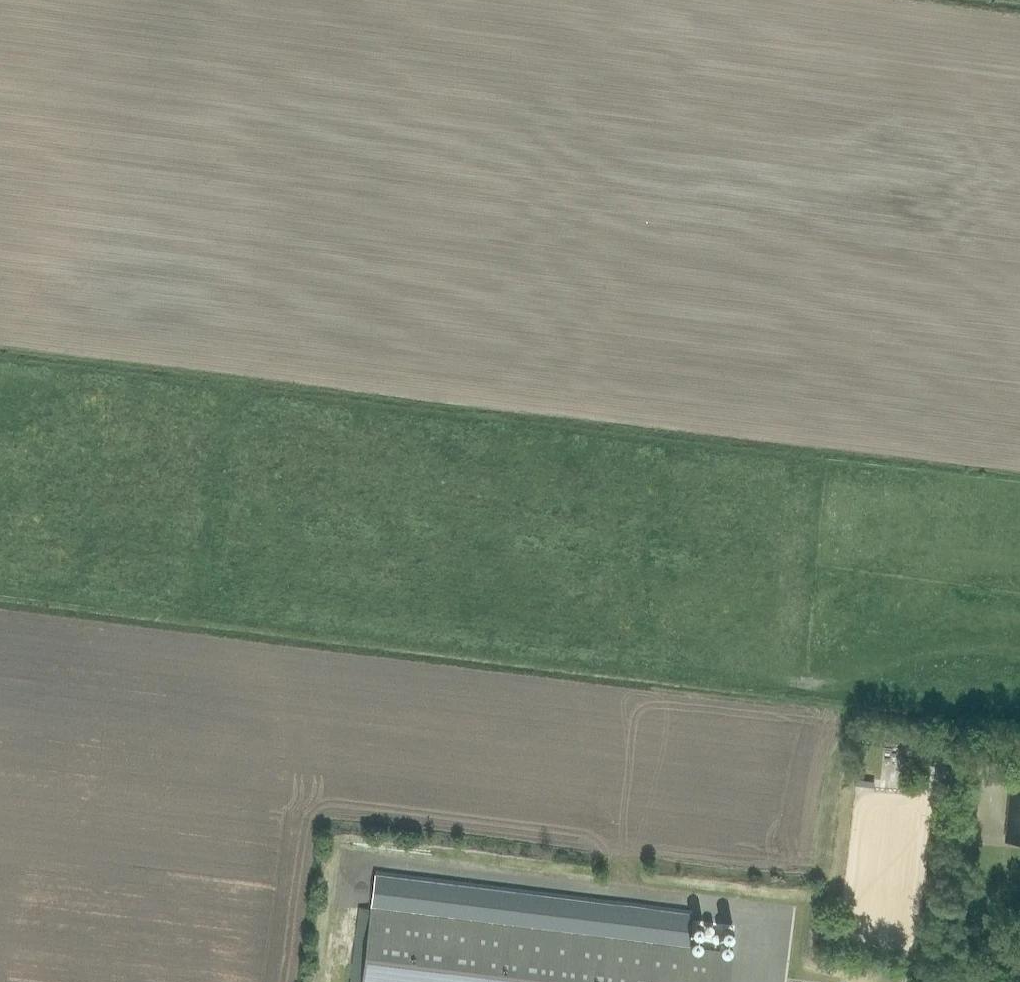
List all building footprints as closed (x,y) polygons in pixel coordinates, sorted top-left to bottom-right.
[(1012,788),(1006,841),(1019,843),(1019,789),(1012,788)] [(732,954),(688,948),(693,914),(376,875),(363,981),(728,981),(732,954)]
